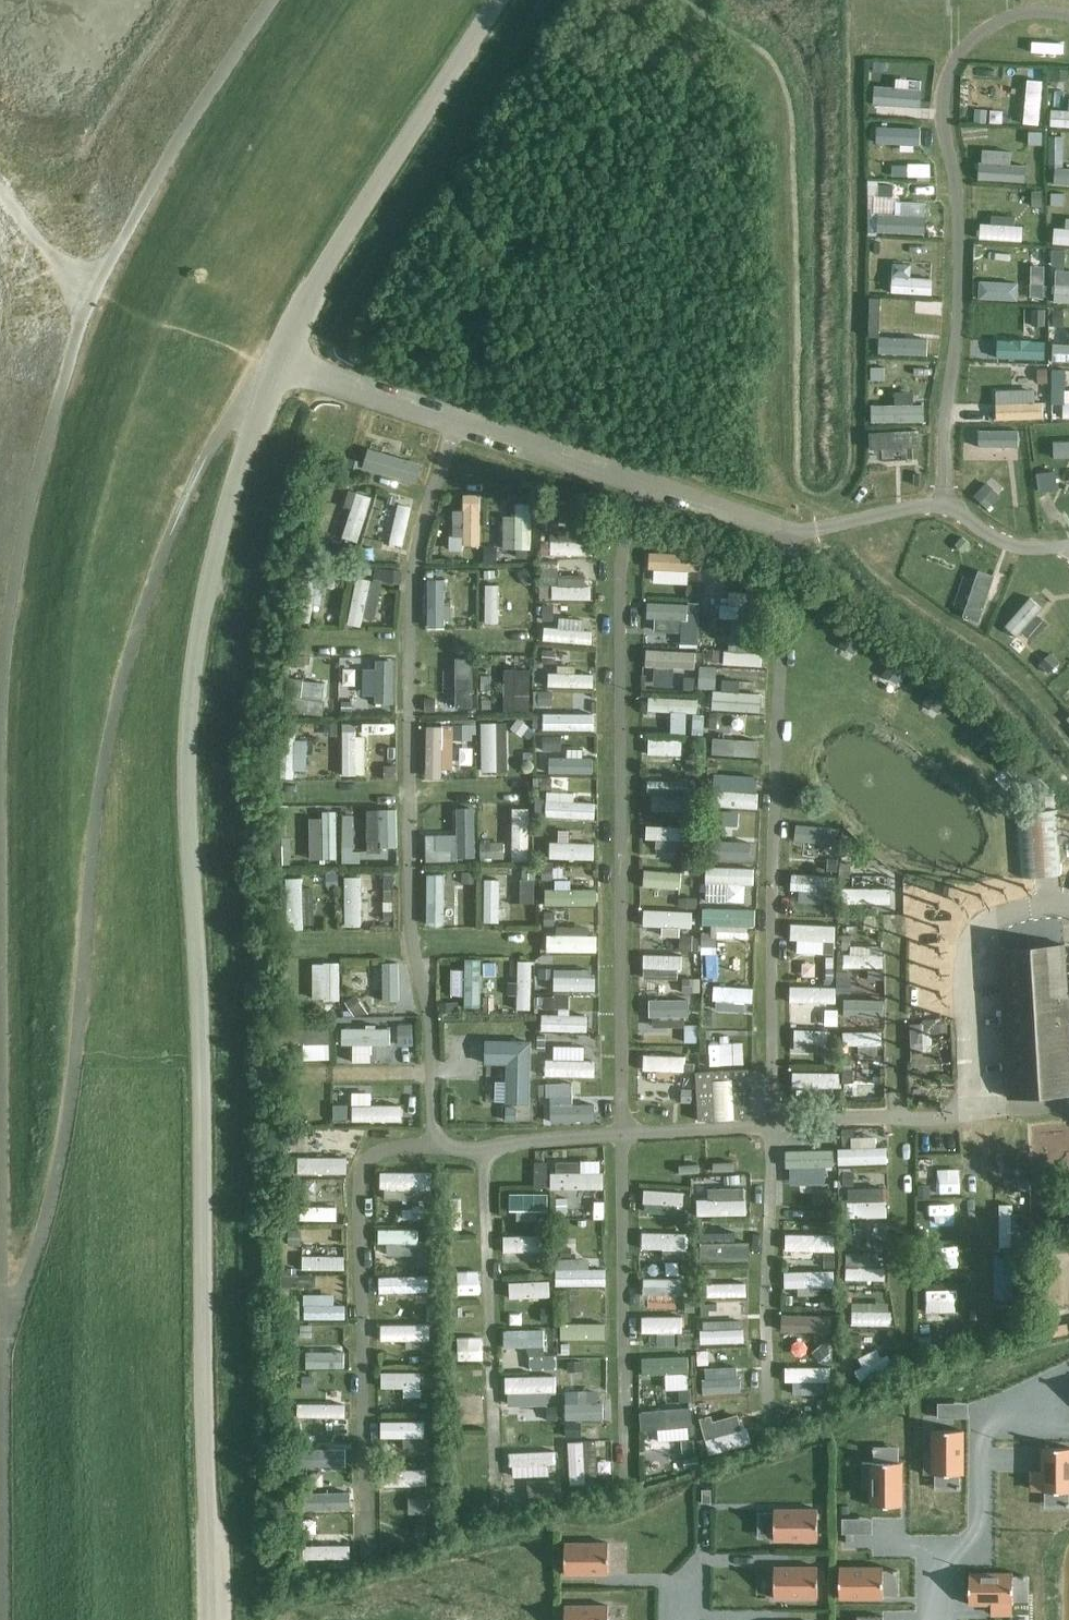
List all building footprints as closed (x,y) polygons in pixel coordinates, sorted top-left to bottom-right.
[(884,61),(873,61),(873,69),(884,69),(884,61)] [(1068,68),(1053,68),(1053,79),(1068,79),(1068,68)] [(976,109),(975,123),(986,124),(987,110),(976,109)] [(1041,131),(1028,131),(1029,146),(1042,145),(1041,131)] [(1062,136),(1049,136),(1049,151),(1062,151),(1062,136)] [(929,163),(917,163),(917,177),(929,177),(929,163)] [(878,185),(878,196),(893,197),(894,186),(878,185)] [(1043,190),(1033,190),(1033,206),(1043,206),(1043,190)] [(1065,194),(1052,194),(1052,206),(1064,206),(1065,194)] [(1065,249),(1052,249),(1051,264),(1065,264),(1065,249)] [(1044,285),(1031,285),(1031,298),(1044,298),(1044,285)] [(871,299),(869,338),(879,338),(880,299),(871,299)] [(1043,310),(1033,310),(1033,326),(1043,326),(1043,310)] [(1063,312),(1049,312),(1049,326),(1063,326),(1063,312)] [(885,368),(872,368),(872,381),(885,381),(885,368)] [(1066,370),(1052,370),(1052,388),(1066,388),(1066,370)] [(1047,371),(1038,371),(1038,384),(1047,384),(1047,371)] [(857,432),(857,455),(913,457),(914,434),(857,432)] [(963,433),(963,455),(1019,455),(1019,433),(963,433)] [(365,443),(358,464),(411,482),(418,461),(365,443)] [(1054,472),(1037,474),(1039,491),(1057,489),(1054,472)] [(925,473),(915,473),(914,484),(925,484),(925,473)] [(987,484),(975,497),(987,509),(999,496),(987,484)] [(353,539),(367,493),(344,486),(338,504),(345,506),(337,534),(353,539)] [(390,494),(388,502),(395,504),(397,496),(390,494)] [(457,547),(457,559),(473,559),(473,498),(458,498),(458,530),(444,530),(444,547),(457,547)] [(510,512),(500,511),(498,547),(526,548),(528,499),(511,498),(510,512)] [(575,509),(574,521),(587,522),(588,509),(575,509)] [(550,516),(549,529),(558,530),(559,516),(550,516)] [(963,537),(956,545),(965,552),(972,544),(963,537)] [(318,544),(313,552),(325,560),(330,552),(318,544)] [(373,547),(362,547),(363,559),(374,558),(373,547)] [(485,548),(484,561),(494,561),(495,548),(485,548)] [(645,580),(683,581),(684,570),(697,570),(697,550),(646,548),(645,580)] [(528,550),(517,550),(517,559),(528,559),(528,550)] [(977,617),(994,566),(978,560),(960,612),(977,617)] [(525,567),(517,574),(526,585),(534,579),(525,567)] [(389,569),(388,582),(401,583),(402,570),(389,569)] [(343,623),(357,624),(358,614),(373,615),(377,576),(348,574),(343,623)] [(337,575),(336,586),(346,587),(347,576),(337,575)] [(420,620),(445,621),(445,577),(421,576),(420,620)] [(494,581),(480,581),(479,620),(493,621),(494,581)] [(550,586),(541,586),(541,598),(550,598),(550,586)] [(688,586),(687,597),(699,597),(700,587),(688,586)] [(1030,597),(1004,626),(1017,637),(1043,608),(1030,597)] [(685,599),(640,600),(641,624),(685,623),(685,599)] [(538,638),(585,641),(586,616),(568,615),(568,601),(555,600),(554,624),(539,623),(538,638)] [(690,602),(689,612),(699,613),(699,603),(690,602)] [(553,606),(543,606),(543,621),(553,621),(553,606)] [(710,620),(700,620),(700,632),(710,632),(710,620)] [(732,621),(731,633),(747,634),(747,622),(732,621)] [(644,667),(688,669),(689,647),(645,645),(644,667)] [(707,649),(706,659),(721,660),(721,650),(707,649)] [(543,650),(542,663),(555,663),(556,651),(543,650)] [(1050,654),(1040,663),(1049,673),(1060,664),(1050,654)] [(292,655),(292,665),(305,666),(305,656),(292,655)] [(451,701),(467,701),(467,655),(451,655),(451,701)] [(373,673),(363,673),(363,699),(387,699),(386,659),(373,659),(373,673)] [(588,667),(544,665),(543,684),(588,686),(588,667)] [(700,665),(699,688),(715,689),(717,667),(700,665)] [(509,683),(499,683),(498,705),(523,706),(525,666),(510,666),(509,683)] [(343,685),(359,684),(359,669),(342,669),(343,685)] [(683,674),(682,690),(694,691),(696,675),(683,674)] [(490,676),(481,677),(482,690),(491,690),(490,676)] [(569,689),(568,708),(587,708),(587,690),(569,689)] [(553,692),(538,692),(538,704),(552,704),(553,692)] [(435,698),(425,698),(425,711),(435,711),(435,698)] [(491,699),(482,699),(482,711),(491,711),(491,699)] [(341,700),(341,712),(354,712),(354,700),(341,700)] [(590,710),(538,710),(538,727),(590,727),(590,710)] [(711,712),(710,725),(718,726),(719,713),(711,712)] [(694,714),(693,727),(704,728),(705,715),(694,714)] [(1068,740),(1068,714),(1057,723),(1068,740)] [(518,718),(513,725),(524,733),(529,726),(518,718)] [(492,749),(503,749),(503,735),(491,735),(491,719),(475,719),(477,770),(492,769),(492,749)] [(338,723),(325,723),(325,735),(338,735),(338,723)] [(448,735),(437,734),(438,724),(422,723),(418,774),(436,775),(437,763),(446,764),(448,735)] [(473,724),(455,724),(455,735),(473,735),(473,724)] [(709,733),(708,749),(749,751),(750,735),(709,733)] [(642,735),(641,749),(673,751),(673,736),(642,735)] [(561,737),(544,737),(544,749),(561,750),(561,737)] [(582,770),(582,744),(561,744),(562,754),(543,754),(543,770),(582,770)] [(709,763),(708,773),(718,774),(719,764),(709,763)] [(397,765),(385,765),(385,780),(397,780),(397,765)] [(642,777),(642,791),(681,792),(681,779),(642,777)] [(552,778),(541,778),(541,790),(552,790),(552,778)] [(714,784),(713,799),(751,801),(751,785),(714,784)] [(537,799),(536,817),(546,817),(547,800),(537,799)] [(506,803),(506,858),(524,858),(525,803),(506,803)] [(469,804),(451,804),(452,844),(469,844),(469,804)] [(334,851),(333,805),(317,806),(317,831),(311,831),(311,851),(334,851)] [(373,814),(360,814),(360,830),(374,829),(374,846),(389,846),(389,805),(373,805),(373,814)] [(1061,874),(1058,811),(1018,813),(1022,877),(1061,874)] [(687,837),(688,823),(641,821),(641,835),(687,837)] [(788,821),(788,840),(830,842),(831,823),(788,821)] [(713,825),(711,851),(745,853),(746,839),(734,838),(734,826),(713,825)] [(354,830),(343,830),(343,846),(354,846),(354,830)] [(542,833),(542,856),(590,858),(591,842),(562,841),(562,834),(542,833)] [(492,842),(481,842),(482,859),(492,859),(492,842)] [(684,852),(683,869),(694,869),(695,852),(684,852)] [(289,854),(276,855),(276,865),(290,864),(289,854)] [(830,858),(829,871),(839,872),(840,859),(830,858)] [(478,920),(492,919),(491,876),(505,876),(505,859),(480,859),(481,874),(477,874),(478,920)] [(553,863),(543,863),(543,880),(553,880),(553,863)] [(535,866),(522,865),(522,879),(535,879),(535,866)] [(842,866),(841,876),(853,877),(854,867),(842,866)] [(422,871),(419,918),(446,920),(448,892),(439,892),(440,872),(422,871)] [(477,871),(462,871),(462,882),(477,882),(477,871)] [(793,871),(792,895),(820,897),(821,873),(793,871)] [(338,873),(327,873),(327,884),(338,883),(338,873)] [(393,875),(384,875),(384,890),(384,920),(394,920),(393,890),(393,875)] [(522,879),(521,879),(521,903),(535,903),(535,879),(522,879)] [(278,882),(279,920),(292,919),(291,882),(278,882)] [(339,921),(361,921),(361,882),(339,882),(339,921)] [(845,884),(846,898),(863,898),(863,904),(885,903),(885,884),(845,884)] [(541,885),(541,903),(591,903),(591,885),(541,885)] [(687,898),(687,908),(697,908),(698,898),(687,898)] [(838,898),(827,898),(827,910),(838,910),(838,898)] [(707,925),(739,926),(739,907),(708,906),(707,925)] [(555,912),(545,912),(545,926),(555,926),(555,912)] [(878,917),(865,917),(864,928),(878,928),(878,917)] [(786,918),(785,937),(831,939),(832,921),(786,918)] [(713,933),(702,933),(702,946),(713,946),(713,933)] [(680,936),(680,949),(692,949),(692,937),(692,936),(680,936)] [(851,936),(842,936),(842,949),(851,949),(851,936)] [(1068,1094),(1068,1010),(1065,945),(1000,949),(1009,1097),(1068,1094)] [(936,984),(938,950),(916,948),(914,982),(936,984)] [(639,950),(638,965),(654,966),(653,976),(675,977),(676,952),(639,950)] [(475,1005),(475,955),(460,955),(460,965),(445,965),(446,994),(460,994),(460,1005),(475,1005)] [(365,1003),(391,1003),(392,958),(376,957),(376,986),(366,986),(365,1003)] [(524,1007),(526,957),(513,957),(510,1006),(524,1007)] [(334,958),(307,959),(307,1000),(334,1000),(334,958)] [(553,970),(540,970),(540,979),(553,979),(553,970)] [(884,970),(869,970),(869,981),(884,981),(884,970)] [(346,971),(346,986),(361,987),(362,972),(346,971)] [(700,978),(683,978),(683,993),(693,993),(693,992),(700,992),(700,978)] [(849,978),(836,978),(836,993),(849,993),(849,978)] [(744,1007),(745,985),(706,983),(705,996),(717,996),(717,1006),(744,1007)] [(789,985),(789,1007),(827,1007),(827,984),(789,985)] [(570,993),(555,993),(555,996),(555,1008),(570,1008),(570,993)] [(356,994),(345,1001),(353,1015),(368,1013),(356,994)] [(922,1014),(937,1014),(936,994),(921,995),(922,1014)] [(688,997),(639,995),(638,1009),(687,1012),(688,997)] [(555,996),(541,996),(542,1008),(555,1008),(555,996)] [(495,997),(483,997),(483,1009),(495,1009),(495,997)] [(876,1022),(877,1001),(839,999),(838,1020),(876,1022)] [(458,1002),(440,1002),(440,1013),(458,1013),(458,1002)] [(712,1011),(704,1010),(704,1025),(712,1025),(712,1011)] [(838,1010),(825,1010),(824,1026),(837,1026),(838,1010)] [(543,1012),(544,1027),(590,1026),(590,1012),(543,1012)] [(924,1037),(924,1021),(907,1021),(907,1037),(924,1037)] [(689,1024),(686,1025),(686,1042),(699,1042),(699,1025),(698,1024),(689,1024)] [(789,1046),(823,1047),(823,1026),(790,1025),(789,1046)] [(846,1026),(845,1050),(877,1052),(878,1028),(846,1026)] [(415,1027),(400,1027),(400,1045),(415,1045),(415,1027)] [(706,1029),(705,1047),(743,1049),(745,1031),(706,1029)] [(547,1036),(538,1036),(538,1046),(547,1046),(547,1036)] [(639,1049),(637,1067),(681,1069),(682,1051),(639,1049)] [(827,1054),(827,1065),(837,1065),(837,1054),(827,1054)] [(790,1059),(789,1085),(820,1086),(821,1061),(790,1059)] [(694,1063),(686,1063),(686,1072),(694,1072),(694,1063)] [(855,1070),(845,1070),(845,1083),(855,1083),(855,1070)] [(749,1071),(697,1073),(699,1120),(751,1118),(749,1071)] [(573,1083),(547,1084),(547,1097),(573,1096),(573,1083)] [(547,1084),(539,1084),(539,1097),(547,1097),(547,1084)] [(691,1089),(683,1088),(683,1102),(691,1102),(691,1089)] [(348,1106),(335,1106),(335,1119),(348,1119),(348,1106)] [(508,1106),(507,1121),(518,1121),(518,1106),(508,1106)] [(856,1130),(844,1130),(844,1140),(856,1140),(856,1130)] [(805,1201),(805,1180),(824,1181),(825,1151),(783,1149),(782,1201),(805,1201)] [(301,1171),(342,1171),(342,1154),(300,1154),(301,1171)] [(548,1162),(537,1162),(537,1186),(548,1186),(548,1162)] [(426,1186),(426,1168),(375,1168),(375,1197),(412,1197),(412,1186),(426,1186)] [(855,1172),(845,1172),(845,1185),(855,1185),(855,1172)] [(704,1179),(696,1179),(696,1187),(704,1187),(704,1179)] [(1031,1179),(1014,1179),(1014,1190),(1031,1190),(1031,1179)] [(639,1200),(680,1202),(681,1187),(640,1184),(639,1200)] [(740,1184),(692,1188),(694,1214),(742,1210),(740,1184)] [(884,1196),(874,1196),(874,1185),(849,1185),(849,1214),(884,1214),(884,1196)] [(930,1185),(919,1185),(919,1196),(930,1196),(930,1185)] [(834,1190),(821,1190),(820,1202),(834,1202),(834,1190)] [(529,1206),(538,1206),(538,1192),(503,1191),(502,1217),(528,1218),(529,1206)] [(996,1198),(996,1244),(1010,1244),(1010,1198),(996,1198)] [(568,1199),(558,1199),(558,1213),(569,1213),(568,1199)] [(339,1217),(338,1204),(305,1205),(306,1217),(339,1217)] [(426,1206),(414,1206),(414,1220),(426,1219),(426,1206)] [(680,1213),(680,1226),(690,1226),(691,1213),(680,1213)] [(681,1249),(682,1229),(637,1228),(636,1247),(681,1249)] [(813,1249),(831,1249),(831,1229),(781,1229),(781,1249),(791,1249),(791,1261),(813,1261),(813,1249)] [(302,1230),(290,1230),(290,1244),(302,1244),(302,1230)] [(537,1233),(504,1232),(504,1255),(537,1255),(537,1233)] [(562,1249),(591,1251),(592,1235),(563,1233),(562,1249)] [(438,1243),(419,1243),(419,1267),(438,1267),(438,1243)] [(881,1262),(855,1261),(856,1250),(844,1249),(843,1276),(881,1277),(881,1262)] [(297,1265),(338,1266),(338,1252),(297,1251),(297,1265)] [(837,1254),(826,1254),(826,1269),(837,1269),(837,1254)] [(993,1295),(1007,1295),(1009,1256),(995,1255),(993,1295)] [(691,1261),(680,1261),(680,1272),(691,1272),(691,1261)] [(824,1291),(824,1265),(786,1265),(786,1291),(824,1291)] [(299,1273),(282,1273),(283,1286),(300,1285),(299,1273)] [(504,1273),(504,1295),(545,1295),(545,1273),(504,1273)] [(741,1279),(706,1280),(707,1294),(741,1293),(741,1279)] [(850,1308),(873,1309),(874,1293),(851,1291),(850,1308)] [(833,1296),(821,1296),(821,1309),(833,1309),(833,1296)] [(573,1298),(565,1298),(565,1314),(574,1314),(573,1298)] [(307,1302),(307,1319),(333,1319),(333,1302),(307,1302)] [(694,1302),(682,1302),(682,1311),(694,1311),(694,1302)] [(717,1304),(700,1304),(701,1318),(709,1317),(709,1311),(717,1311),(717,1304)] [(554,1308),(543,1308),(543,1322),(554,1322),(554,1308)] [(640,1315),(640,1338),(675,1337),(675,1314),(640,1315)] [(557,1341),(599,1340),(599,1319),(557,1319),(557,1341)] [(426,1320),(376,1320),(376,1339),(426,1338),(426,1320)] [(703,1321),(703,1341),(739,1341),(739,1321),(703,1321)] [(313,1324),(301,1324),(302,1336),(313,1336),(313,1324)] [(695,1332),(680,1332),(680,1347),(695,1347),(695,1332)] [(851,1335),(851,1349),(863,1350),(863,1335),(851,1335)] [(823,1345),(814,1354),(821,1361),(830,1352),(823,1345)] [(436,1349),(426,1349),(426,1361),(436,1361),(436,1349)] [(341,1364),(341,1350),(298,1350),(298,1365),(341,1364)] [(708,1351),(699,1352),(700,1365),(709,1365),(708,1351)] [(641,1353),(641,1376),(671,1376),(671,1353),(641,1353)] [(557,1354),(547,1354),(547,1369),(557,1368),(557,1354)] [(583,1360),(569,1361),(569,1370),(583,1370),(583,1360)] [(417,1368),(376,1368),(376,1385),(398,1385),(398,1393),(417,1393),(417,1368)] [(441,1372),(429,1372),(429,1388),(441,1388),(441,1372)] [(552,1390),(552,1372),(500,1372),(500,1391),(552,1390)] [(303,1376),(302,1389),(315,1389),(315,1377),(303,1376)] [(812,1404),(812,1381),(779,1381),(779,1405),(812,1404)] [(691,1389),(678,1389),(679,1402),(692,1402),(691,1389)] [(339,1415),(340,1400),(294,1399),(293,1413),(339,1415)] [(836,1400),(822,1400),(822,1412),(836,1412),(836,1400)] [(660,1421),(661,1428),(684,1427),(683,1404),(637,1405),(638,1422),(660,1421)] [(559,1407),(548,1407),(549,1420),(559,1419),(559,1407)] [(421,1435),(422,1417),(377,1415),(376,1433),(421,1435)] [(438,1421),(426,1421),(426,1437),(432,1437),(438,1437),(438,1421)] [(581,1423),(567,1423),(568,1437),(581,1437),(581,1423)] [(742,1427),(709,1432),(712,1447),(744,1442),(742,1427)] [(933,1453),(924,1453),(924,1455),(924,1466),(924,1472),(924,1474),(936,1474),(942,1474),(960,1474),(964,1474),(964,1472),(963,1451),(963,1433),(964,1433),(964,1431),(948,1431),(933,1431),(933,1432),(933,1443),(933,1453)] [(558,1435),(558,1445),(567,1446),(568,1436),(558,1435)] [(426,1437),(419,1437),(419,1450),(432,1450),(432,1437),(426,1437)] [(696,1439),(683,1440),(684,1451),(696,1451),(696,1439)] [(345,1462),(344,1446),(306,1447),(306,1462),(345,1462)] [(504,1448),(504,1473),(545,1472),(544,1461),(551,1461),(551,1447),(504,1448)] [(1034,1471),(1034,1472),(1034,1481),(1034,1490),(1042,1490),(1042,1492),(1045,1492),(1058,1492),(1068,1492),(1068,1448),(1042,1448),(1042,1450),(1042,1453),(1042,1471),(1036,1471),(1034,1471)] [(902,1462),(862,1462),(862,1488),(872,1488),(872,1506),(902,1506),(902,1504),(902,1464),(902,1462)] [(417,1466),(375,1467),(376,1487),(418,1486),(417,1466)] [(308,1472),(298,1472),(298,1482),(308,1482),(308,1472)] [(560,1480),(529,1481),(530,1500),(561,1499),(560,1480)] [(703,1503),(712,1503),(712,1489),(703,1489),(703,1503)] [(429,1497),(419,1498),(419,1512),(429,1512),(429,1497)] [(774,1541),(818,1542),(818,1511),(774,1510),(774,1541)] [(418,1524),(416,1535),(428,1537),(430,1526),(418,1524)] [(306,1541),(306,1556),(345,1556),(344,1540),(306,1541)] [(609,1574),(609,1543),(565,1543),(565,1574),(609,1574)] [(318,1566),(308,1566),(308,1578),(318,1578),(318,1566)] [(775,1567),(775,1599),(818,1599),(818,1568),(775,1567)] [(842,1568),(840,1567),(840,1586),(840,1599),(842,1599),(842,1598),(863,1598),(882,1598),(882,1599),(884,1599),(884,1595),(884,1571),(884,1567),(882,1567),(882,1568),(842,1568)] [(1014,1573),(970,1573),(970,1604),(993,1604),(993,1612),(1011,1612),(1011,1604),(1014,1604),(1014,1573)] [(609,1606),(565,1606),(565,1619),(609,1619),(609,1606)]
